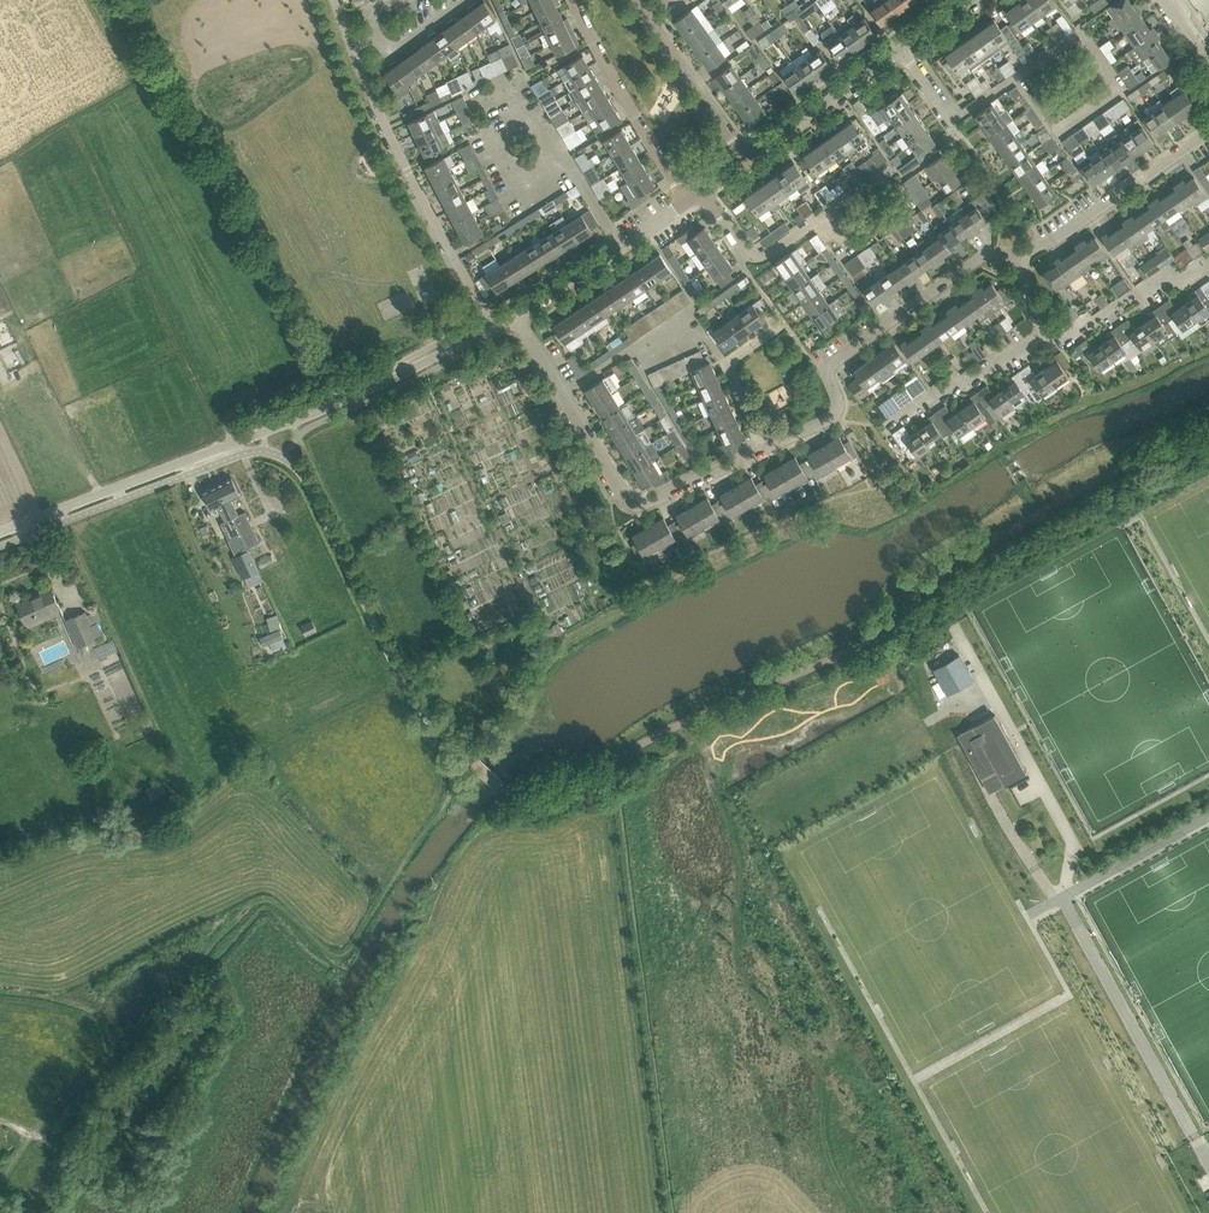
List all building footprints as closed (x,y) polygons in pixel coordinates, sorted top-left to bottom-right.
[(536,10),(558,0),(531,0),(536,10)] [(536,10),(541,22),(560,13),(556,5),(560,3),(559,0),(558,0),(536,10)] [(788,4),(792,11),(798,6),(794,0),(788,4)] [(833,0),(816,0),(814,1),(820,9),(821,8),(827,4),(833,0)] [(871,11),(881,25),(895,15),(885,0),(873,0),(877,7),(871,11)] [(895,15),(909,5),(905,0),(885,0),(895,15)] [(1018,3),(1031,22),(1043,13),(1034,0),(1022,0),(1018,3)] [(1043,13),(1055,5),(1051,0),(1034,0),(1043,13)] [(1089,6),(1094,12),(1112,0),(1097,0),(1089,6)] [(1107,8),(1113,17),(1108,21),(1111,26),(1138,6),(1134,1),(1131,3),(1129,0),(1118,0),(1107,8)] [(475,3),(472,5),(487,25),(488,28),(492,35),(497,31),(500,34),(503,32),(497,18),(485,1),(477,7),(475,3)] [(712,5),(715,10),(721,5),(718,1),(712,5)] [(1013,21),(1007,25),(1014,34),(1031,22),(1018,3),(1006,11),(1013,21)] [(501,4),(496,6),(501,17),(505,14),(501,4)] [(792,11),(788,4),(781,9),(782,10),(786,15),(792,11)] [(471,11),(465,16),(477,32),(487,25),(472,5),(468,8),(471,11)] [(721,5),(715,10),(714,10),(717,15),(724,10),(721,5)] [(798,6),(792,11),(796,16),(802,12),(798,6)] [(1138,6),(1111,26),(1113,29),(1119,24),(1126,34),(1135,28),(1144,21),(1139,13),(1142,11),(1138,6)] [(675,21),(684,33),(700,21),(691,9),(675,21)] [(792,11),(786,15),(789,19),(790,20),(796,16),(792,11)] [(560,13),(541,22),(546,33),(569,22),(567,18),(563,20),(560,13)] [(753,25),(745,31),(751,39),(765,30),(753,13),(747,17),(753,25)] [(505,14),(501,17),(505,26),(510,24),(505,14)] [(875,35),(876,34),(865,18),(857,23),(851,15),(847,19),(864,43),(869,39),(871,41),(876,37),(875,35)] [(455,17),(452,19),(467,40),(477,32),(465,16),(458,21),(455,17)] [(1093,17),(1083,24),(1086,28),(1096,21),(1093,17)] [(451,26),(445,30),(457,47),(467,40),(452,19),(449,22),(451,26)] [(730,19),(715,28),(722,39),(737,30),(730,19)] [(766,19),(761,23),(765,30),(771,26),(766,19)] [(852,27),(840,35),(852,51),(864,43),(847,19),(846,19),(852,27)] [(994,20),(984,27),(1000,49),(1000,48),(1009,41),(1012,45),(1012,48),(1014,51),(1022,46),(1014,35),(1014,34),(1007,25),(1006,24),(1000,28),(994,20)] [(708,32),(700,21),(684,33),(692,45),(708,33),(708,32)] [(1057,21),(1052,26),(1061,38),(1066,34),(1057,21)] [(1135,28),(1126,34),(1134,46),(1127,51),(1128,52),(1156,32),(1153,26),(1149,29),(1144,21),(1135,28)] [(546,33),(549,37),(542,43),(544,47),(552,44),(570,35),(574,33),(569,22),(546,33)] [(786,28),(786,27),(783,23),(780,25),(770,32),(776,40),(788,30),(786,28)] [(510,24),(505,26),(511,38),(516,36),(519,34),(514,24),(511,26),(510,24)] [(833,26),(821,34),(840,60),(852,51),(840,35),(833,26)] [(1052,26),(1045,30),(1054,43),(1061,38),(1052,26)] [(984,27),(974,34),(990,56),(1000,49),(984,27)] [(814,46),(820,41),(811,29),(805,33),(814,46)] [(457,47),(445,30),(439,35),(436,31),(432,34),(447,54),(451,60),(461,53),(457,47)] [(770,32),(764,36),(769,44),(776,40),(770,32)] [(1156,32),(1128,52),(1137,64),(1143,60),(1162,46),(1157,38),(1160,36),(1156,32)] [(552,44),(557,55),(580,44),(574,33),(570,35),(552,44)] [(701,56),(717,45),(708,33),(692,45),(701,56)] [(447,54),(432,34),(428,37),(431,41),(425,45),(437,62),(447,54)] [(516,36),(511,38),(516,49),(520,46),(525,44),(519,34),(516,36)] [(974,34),(965,41),(980,63),(990,56),(974,34)] [(1109,39),(1104,42),(1110,50),(1114,47),(1109,39)] [(746,40),(741,44),(744,49),(745,49),(750,45),(746,40)] [(965,41),(955,47),(971,70),(980,63),(965,41)] [(1027,41),(1022,46),(1030,58),(1032,60),(1038,55),(1027,41)] [(1104,42),(1099,46),(1104,54),(1110,50),(1104,42)] [(526,56),(530,55),(525,44),(520,46),(516,49),(521,59),(523,58),(525,57),(526,56)] [(758,52),(752,44),(745,49),(751,58),(758,52)] [(415,46),(412,48),(427,69),(437,62),(425,45),(418,50),(415,46)] [(717,45),(701,56),(709,68),(725,57),(717,45)] [(1022,46),(1014,51),(1024,65),(1032,60),(1030,58),(1022,46)] [(1162,46),(1143,60),(1152,73),(1174,57),(1171,52),(1168,54),(1162,46)] [(803,50),(808,58),(819,74),(831,66),(820,50),(813,55),(807,47),(803,50)] [(971,70),(955,47),(945,54),(949,60),(943,64),(955,81),(962,76),(959,72),(968,66),(971,70)] [(412,54),(405,59),(417,76),(427,69),(412,48),(409,51),(412,54)] [(512,51),(502,56),(508,69),(519,64),(512,51)] [(582,55),(558,69),(565,80),(589,66),(582,55)] [(502,56),(490,61),(497,75),(508,69),(502,56)] [(531,67),(526,56),(525,57),(523,58),(521,59),(526,70),(531,67)] [(763,69),(769,65),(764,58),(758,63),(763,69)] [(808,58),(796,67),(807,83),(819,74),(808,58)] [(395,60),(392,63),(407,83),(417,76),(405,59),(398,64),(395,60)] [(490,61),(479,66),(486,80),(497,75),(490,61)] [(792,61),(779,70),(795,92),(807,83),(796,67),(792,61)] [(999,67),(1006,78),(1015,71),(1014,69),(1011,65),(1008,61),(999,67)] [(383,79),(379,82),(391,99),(392,100),(393,102),(410,90),(408,85),(407,83),(392,63),(389,65),(392,69),(385,74),(387,77),(383,79)] [(731,64),(718,74),(715,76),(723,88),(740,76),(731,64)] [(1127,64),(1117,71),(1120,76),(1130,69),(1127,64)] [(477,79),(473,80),(475,85),(486,80),(479,66),(472,70),(477,79)] [(589,66),(565,80),(571,91),(568,92),(568,93),(595,77),(589,66)] [(1168,67),(1158,74),(1161,78),(1171,71),(1168,67)] [(1130,69),(1120,76),(1129,89),(1140,82),(1132,72),(1130,69)] [(468,71),(457,76),(458,78),(459,78),(464,90),(475,85),(473,80),(472,81),(469,73),(468,71)] [(779,79),(773,71),(767,76),(774,83),(779,79)] [(1004,76),(1000,71),(994,76),(998,81),(1004,76)] [(1158,74),(1148,81),(1151,85),(1161,78),(1158,74)] [(457,76),(447,81),(451,91),(454,95),(464,90),(459,78),(458,78),(457,76)] [(740,76),(723,88),(732,100),(748,88),(740,76)] [(966,83),(976,97),(985,90),(981,83),(976,76),(966,83)] [(595,77),(568,93),(571,99),(568,100),(571,105),(576,102),(601,87),(595,77)] [(538,97),(548,90),(542,79),(531,86),(534,92),(538,97)] [(986,79),(981,83),(985,90),(991,86),(986,79)] [(1148,81),(1138,88),(1140,92),(1151,85),(1148,81)] [(786,88),(781,82),(777,85),(782,92),(786,88)] [(1180,85),(1170,91),(1174,97),(1186,114),(1196,107),(1180,85)] [(1016,86),(1008,92),(1016,102),(1020,99),(1024,96),(1016,86)] [(576,102),(582,113),(608,98),(601,87),(576,102)] [(748,88),(732,100),(741,112),(757,100),(748,88)] [(1138,88),(1127,95),(1130,99),(1140,92),(1138,88)] [(548,90),(538,97),(544,107),(549,104),(557,99),(551,89),(548,90)] [(436,90),(426,95),(430,101),(432,106),(443,101),(441,96),(439,97),(436,90)] [(451,91),(441,96),(443,101),(454,95),(451,91)] [(892,100),(882,106),(878,110),(885,119),(889,116),(908,103),(901,93),(900,94),(898,92),(895,92),(891,95),(890,98),(892,100)] [(463,96),(451,101),(457,113),(468,108),(463,96)] [(1020,99),(1027,109),(1031,106),(1024,96),(1020,99)] [(992,103),(975,115),(983,126),(1006,109),(997,97),(991,102),(992,103)] [(1174,97),(1164,104),(1176,121),(1186,114),(1174,97)] [(608,98),(582,113),(589,123),(596,119),(614,108),(608,98)] [(1130,108),(1126,103),(1126,102),(1123,98),(1113,105),(1116,109),(1120,115),(1130,108)] [(1161,99),(1150,106),(1154,111),(1165,128),(1176,121),(1164,104),(1161,99)] [(757,100),(741,112),(749,124),(765,112),(757,100)] [(871,130),(878,125),(868,111),(867,111),(866,109),(868,108),(863,100),(861,101),(860,100),(853,105),(861,116),(871,130)] [(418,107),(420,111),(432,106),(430,101),(418,107)] [(908,103),(889,116),(896,126),(915,113),(908,103)] [(550,118),(559,112),(556,107),(552,109),(549,104),(544,107),(550,118)] [(1116,109),(1113,105),(1103,112),(1110,122),(1119,115),(1120,115),(1116,109)] [(1031,106),(1027,109),(1023,112),(1030,122),(1038,116),(1031,106)] [(418,107),(403,114),(406,118),(420,111),(418,107)] [(468,108),(457,113),(462,124),(474,119),(468,108)] [(600,124),(593,128),(596,134),(621,119),(614,108),(596,119),(600,124)] [(1006,109),(983,126),(990,136),(1006,124),(1013,119),(1006,109)] [(434,110),(409,122),(414,133),(440,121),(434,110)] [(550,118),(557,128),(569,121),(563,110),(559,112),(550,118)] [(1154,111),(1143,119),(1155,136),(1165,128),(1154,111)] [(1103,112),(1093,119),(1100,129),(1110,122),(1103,112)] [(915,113),(896,126),(903,135),(921,122),(915,113)] [(1038,116),(1030,122),(1037,132),(1041,129),(1045,126),(1038,116)] [(474,119),(462,124),(469,121),(474,132),(479,130),(474,119)] [(1093,119),(1083,126),(1090,137),(1094,134),(1095,136),(1101,132),(1099,129),(1100,129),(1093,119)] [(1128,126),(1144,149),(1154,142),(1138,119),(1128,126)] [(851,120),(842,126),(855,146),(858,151),(868,144),(852,121),(851,121),(851,120)] [(440,121),(414,133),(419,144),(445,132),(440,121)] [(569,121),(557,128),(563,139),(576,131),(569,121)] [(921,122),(903,135),(910,145),(928,132),(921,122)] [(1006,124),(990,136),(997,146),(1014,134),(1006,124)] [(878,125),(871,130),(875,135),(881,130),(878,125)] [(842,126),(832,133),(846,153),(855,146),(842,126)] [(1045,126),(1041,129),(1048,139),(1042,143),(1052,136),(1045,126)] [(1083,126),(1073,133),(1080,144),(1090,137),(1083,126)] [(1128,126),(1117,133),(1134,156),(1144,149),(1128,126)] [(621,129),(604,140),(612,154),(630,143),(621,129)] [(576,131),(563,139),(569,149),(582,142),(576,131)] [(445,132),(419,144),(425,156),(435,151),(435,152),(438,151),(438,150),(450,143),(445,132)] [(917,156),(898,169),(903,175),(926,159),(921,152),(935,142),(928,132),(910,145),(917,156)] [(832,133),(822,140),(836,160),(846,153),(832,133)] [(1073,133),(1062,140),(1070,151),(1080,144),(1073,133)] [(1107,140),(1108,142),(1109,142),(1123,163),(1134,156),(1117,133),(1107,140)] [(1014,134),(997,146),(1004,156),(1021,144),(1014,134)] [(1059,146),(1052,136),(1042,143),(1049,153),(1051,152),(1054,150),(1059,146)] [(884,138),(879,142),(884,149),(889,145),(884,138)] [(822,140),(813,147),(826,166),(836,160),(822,140)] [(1109,142),(1108,142),(1099,149),(1113,170),(1123,163),(1109,142)] [(463,161),(475,155),(469,143),(465,146),(468,152),(471,157),(463,161)] [(630,143),(612,154),(620,168),(638,157),(630,143)] [(1004,156),(1011,166),(1028,154),(1021,144),(1004,156)] [(890,145),(889,145),(884,149),(889,155),(894,152),(890,145)] [(1059,156),(1064,153),(1059,146),(1054,150),(1059,156)] [(803,155),(810,165),(816,173),(826,166),(813,147),(809,150),(810,150),(803,155)] [(875,155),(866,161),(872,170),(881,164),(887,159),(879,147),(873,152),(875,155)] [(1101,154),(1092,160),(1103,177),(1113,170),(1099,149),(1098,149),(1101,154)] [(584,152),(574,158),(583,172),(595,164),(591,157),(588,159),(584,152)] [(1028,154),(1011,166),(1018,176),(1035,164),(1028,154)] [(475,155),(463,161),(469,172),(476,168),(481,166),(475,155)] [(942,155),(924,168),(933,181),(937,178),(954,166),(950,161),(947,163),(942,155)] [(1073,166),(1066,156),(1058,162),(1065,172),(1070,169),(1073,166)] [(1088,156),(1078,163),(1093,185),(1103,177),(1092,160),(1091,161),(1088,156)] [(425,166),(431,177),(450,168),(444,157),(425,166)] [(638,157),(620,168),(628,181),(646,170),(638,157)] [(801,192),(810,186),(793,161),(783,168),(801,192)] [(866,161),(856,168),(863,177),(872,170),(866,161)] [(595,164),(583,172),(591,185),(603,178),(601,179),(597,173),(600,171),(595,164)] [(1018,176),(1025,186),(1042,174),(1035,164),(1018,176)] [(481,166),(476,168),(482,179),(487,176),(481,166)] [(954,166),(937,178),(947,191),(960,181),(955,173),(958,171),(954,166)] [(1073,166),(1070,169),(1077,179),(1081,177),(1073,166)] [(450,168),(431,177),(437,188),(456,179),(450,168)] [(801,192),(783,168),(780,170),(780,171),(774,176),(787,194),(797,188),(800,193),(801,192)] [(856,168),(847,175),(853,184),(863,177),(856,168)] [(637,195),(627,200),(633,209),(650,196),(646,189),(655,184),(646,170),(628,181),(637,195)] [(845,173),(836,179),(840,185),(844,191),(853,184),(847,175),(845,173)] [(1042,174),(1025,186),(1033,196),(1049,184),(1042,174)] [(487,176),(482,179),(488,189),(484,191),(485,191),(493,187),(487,176)] [(787,194),(774,176),(764,183),(778,201),(780,205),(790,198),(787,194)] [(912,176),(902,183),(912,196),(924,187),(917,179),(915,180),(912,176)] [(1204,176),(1200,179),(1208,192),(1208,183),(1204,176)] [(1179,182),(1191,199),(1199,211),(1202,209),(1198,204),(1208,197),(1194,177),(1186,183),(1184,179),(1179,182)] [(603,178),(591,185),(599,199),(611,191),(609,187),(607,184),(603,178)] [(456,179),(437,188),(443,199),(461,190),(456,179)] [(826,185),(820,189),(829,201),(834,197),(844,191),(840,185),(836,179),(835,180),(838,184),(830,190),(826,185)] [(1176,190),(1169,194),(1178,208),(1191,199),(1179,182),(1173,186),(1176,190)] [(764,183),(755,189),(768,208),(778,201),(764,183)] [(1049,184),(1033,196),(1040,206),(1056,194),(1049,184)] [(484,205),(484,206),(498,198),(493,187),(485,191),(490,202),(484,205)] [(924,187),(912,196),(921,209),(921,210),(930,203),(931,202),(929,198),(930,196),(924,187)] [(768,208),(755,189),(745,196),(758,215),(768,208)] [(829,201),(820,189),(814,193),(823,205),(829,201)] [(461,190),(443,199),(448,210),(467,201),(461,190)] [(949,195),(956,206),(963,200),(956,190),(949,195)] [(567,191),(553,199),(556,204),(570,196),(567,191)] [(1158,197),(1154,200),(1170,224),(1182,215),(1177,209),(1178,208),(1169,194),(1160,200),(1158,197)] [(601,199),(605,205),(611,201),(608,195),(601,199)] [(978,196),(959,209),(975,232),(981,229),(978,226),(986,220),(984,217),(990,212),(978,196)] [(498,198),(484,206),(488,213),(490,217),(500,211),(504,209),(498,198)] [(553,199),(546,204),(551,211),(557,207),(556,204),(553,199)] [(1150,207),(1143,212),(1152,226),(1158,222),(1164,230),(1170,226),(1169,224),(1170,224),(1154,200),(1148,204),(1150,207)] [(467,201),(448,210),(454,221),(473,212),(467,201)] [(806,201),(796,207),(801,213),(805,218),(814,212),(806,201)] [(940,201),(932,206),(931,207),(935,211),(943,205),(940,201)] [(943,205),(935,211),(938,217),(943,214),(947,211),(943,205)] [(504,209),(500,211),(506,222),(510,220),(504,209)] [(571,215),(565,219),(578,240),(592,232),(591,230),(599,224),(590,209),(576,218),(574,216),(571,215)] [(921,209),(916,212),(924,222),(928,219),(924,213),(921,210),(921,209)] [(959,209),(947,218),(961,238),(968,233),(970,236),(975,232),(959,209)] [(535,211),(526,216),(529,221),(538,215),(535,211)] [(473,212),(454,221),(460,232),(479,223),(473,212)] [(1132,215),(1128,218),(1144,241),(1149,237),(1145,232),(1152,226),(1143,212),(1134,218),(1132,215)] [(488,213),(478,219),(480,222),(490,217),(488,213)] [(801,213),(794,218),(798,223),(805,218),(801,213)] [(549,224),(554,232),(554,231),(565,249),(578,240),(565,219),(563,215),(549,224)] [(526,216),(513,225),(516,229),(529,221),(526,216)] [(946,217),(933,226),(940,237),(950,250),(955,247),(953,243),(961,238),(946,217)] [(915,229),(908,218),(895,228),(902,238),(915,229)] [(1124,225),(1118,230),(1127,244),(1133,240),(1137,246),(1144,241),(1128,218),(1122,222),(1124,225)] [(785,222),(780,225),(785,232),(790,229),(785,222)] [(479,223),(460,232),(466,243),(484,234),(479,223)] [(513,225),(499,233),(502,238),(516,229),(513,225)] [(785,232),(780,225),(771,232),(759,240),(764,247),(775,239),(785,232)] [(753,226),(747,230),(754,241),(760,237),(753,226)] [(692,227),(677,237),(682,243),(688,239),(697,252),(714,240),(704,227),(696,233),(692,227)] [(902,238),(895,228),(891,231),(898,241),(902,238)] [(1106,233),(1101,237),(1113,254),(1127,244),(1118,230),(1109,236),(1106,233)] [(554,232),(541,240),(551,257),(565,249),(554,231),(554,232)] [(1199,240),(1196,243),(1200,248),(1207,243),(1208,246),(1208,231),(1198,239),(1199,240)] [(499,233),(485,242),(488,246),(502,238),(499,233)] [(817,234),(812,237),(822,250),(826,247),(817,234)] [(534,244),(527,248),(538,266),(551,257),(541,240),(540,240),(538,236),(531,240),(534,244)] [(923,239),(922,239),(939,263),(945,259),(942,256),(950,250),(940,237),(928,246),(923,239)] [(1080,242),(1095,264),(1108,255),(1095,237),(1087,242),(1085,239),(1080,242)] [(1187,248),(1194,259),(1198,256),(1208,249),(1208,246),(1207,243),(1200,248),(1196,243),(1193,245),(1189,238),(1183,243),(1187,248)] [(922,239),(910,248),(925,268),(932,263),(934,266),(939,263),(922,239)] [(714,240),(697,252),(706,266),(723,254),(714,240)] [(485,242),(472,250),(475,255),(488,246),(485,242)] [(1077,249),(1069,255),(1082,273),(1095,264),(1080,242),(1074,246),(1077,249)] [(874,243),(870,245),(877,255),(881,253),(874,243)] [(663,249),(667,254),(675,268),(680,264),(667,245),(663,249)] [(870,245),(857,254),(865,266),(874,260),(873,258),(877,255),(870,245)] [(826,247),(822,250),(831,264),(836,260),(826,247)] [(527,248),(514,256),(525,274),(538,266),(527,248)] [(797,248),(775,264),(785,277),(801,265),(806,261),(797,248)] [(915,255),(902,264),(914,280),(919,277),(917,274),(925,268),(910,248),(915,255)] [(1167,248),(1155,257),(1162,267),(1174,258),(1167,248)] [(1186,248),(1173,256),(1181,268),(1194,259),(1187,248),(1186,249),(1186,248)] [(472,250),(465,254),(468,260),(475,255),(472,250)] [(660,254),(646,263),(658,280),(671,271),(660,254)] [(723,254),(706,266),(715,279),(732,267),(723,254)] [(857,254),(844,264),(852,276),(856,281),(865,274),(862,269),(865,266),(857,254)] [(1059,257),(1054,260),(1069,282),(1082,273),(1069,255),(1061,260),(1059,257)] [(514,256),(500,265),(511,282),(525,274),(514,256)] [(1142,265),(1141,266),(1148,276),(1162,267),(1155,257),(1145,264),(1142,265)] [(836,260),(831,264),(840,277),(845,273),(836,260)] [(1069,282),(1054,260),(1049,264),(1051,267),(1043,273),(1056,291),(1069,282)] [(646,263),(633,272),(645,289),(658,280),(646,263)] [(675,268),(684,281),(689,278),(680,264),(675,268)] [(902,264),(889,273),(899,286),(906,281),(909,284),(914,280),(902,264)] [(500,265),(479,278),(486,290),(494,285),(497,291),(511,282),(500,265)] [(801,265),(785,277),(794,290),(810,278),(801,265)] [(633,272),(620,281),(631,298),(645,289),(633,272)] [(810,278),(794,290),(803,303),(820,291),(827,286),(818,273),(810,278)] [(845,273),(840,277),(850,290),(854,286),(845,273)] [(889,273),(876,282),(888,299),(893,295),(891,292),(899,286),(889,273)] [(693,294),(698,291),(689,278),(684,281),(693,294)] [(1110,288),(1117,297),(1131,288),(1124,278),(1110,288)] [(1201,286),(1208,298),(1208,280),(1201,286)] [(620,281),(607,290),(618,307),(631,298),(620,281)] [(737,282),(724,291),(727,296),(741,287),(737,282)] [(876,282),(863,291),(873,305),(881,299),(883,302),(888,299),(876,282)] [(982,286),(977,289),(993,312),(1011,299),(1002,286),(997,290),(992,283),(984,289),(982,286)] [(854,286),(850,290),(859,302),(863,299),(854,286)] [(1185,304),(1196,320),(1208,311),(1208,298),(1201,286),(1190,294),(1193,298),(1185,304)] [(684,289),(678,293),(686,306),(692,302),(684,289)] [(974,296),(966,301),(980,321),(993,312),(977,289),(972,293),(974,296)] [(607,290),(594,299),(605,316),(618,307),(607,290)] [(724,291),(712,300),(715,305),(727,296),(724,291)] [(820,291),(803,303),(812,316),(835,300),(835,299),(828,303),(820,291)] [(670,298),(679,311),(686,306),(678,293),(670,298)] [(1101,293),(1098,296),(1105,306),(1109,303),(1101,293)] [(1094,299),(1101,309),(1105,306),(1098,296),(1094,299)] [(665,302),(673,314),(679,311),(670,298),(665,302)] [(760,298),(739,313),(751,330),(764,320),(759,312),(766,307),(760,298)] [(594,299),(580,307),(592,324),(596,330),(609,321),(605,316),(594,299)] [(1169,299),(1159,306),(1169,321),(1177,333),(1183,329),(1183,330),(1196,320),(1185,304),(1176,309),(1169,299)] [(712,300),(698,310),(701,315),(715,305),(712,300)] [(835,300),(812,316),(821,329),(838,317),(844,312),(835,300)] [(956,304),(951,307),(963,324),(975,316),(980,322),(980,321),(966,301),(959,307),(956,304)] [(665,319),(673,314),(665,302),(657,307),(665,319)] [(1072,306),(1067,309),(1074,319),(1079,316),(1072,306)] [(1177,333),(1169,321),(1159,306),(1148,314),(1151,319),(1143,324),(1155,341),(1158,346),(1177,333)] [(592,324),(580,307),(567,316),(579,333),(592,324)] [(657,307),(651,311),(659,323),(665,319),(657,307)] [(948,314),(941,320),(951,333),(963,324),(951,307),(946,311),(948,314)] [(643,316),(652,328),(659,323),(651,311),(643,316)] [(739,313),(727,322),(738,339),(751,330),(739,313)] [(579,333),(567,316),(554,325),(571,350),(584,341),(579,333)] [(643,316),(630,325),(638,337),(652,328),(643,316)] [(1013,327),(1006,317),(1000,321),(1007,332),(1013,327)] [(931,322),(926,325),(938,343),(951,333),(941,320),(933,325),(931,322)] [(1127,320),(1117,326),(1136,353),(1141,350),(1142,350),(1155,341),(1143,324),(1135,330),(1127,320)] [(1007,332),(1000,321),(993,326),(1001,336),(1007,332)] [(711,327),(707,330),(716,343),(719,341),(725,348),(738,339),(727,322),(714,331),(711,327)] [(626,331),(629,337),(633,341),(638,337),(630,325),(624,329),(626,331)] [(923,332),(915,338),(925,352),(938,343),(926,325),(921,329),(923,332)] [(1109,339),(1102,344),(1113,360),(1123,353),(1125,357),(1130,358),(1136,353),(1117,326),(1106,334),(1109,339)] [(626,345),(633,341),(629,337),(623,341),(626,345)] [(905,340),(900,344),(912,361),(925,352),(915,338),(908,343),(905,340)] [(1086,339),(1075,347),(1085,362),(1091,357),(1099,370),(1113,360),(1102,344),(1093,350),(1086,339)] [(613,348),(612,348),(615,353),(626,345),(623,341),(613,348)] [(893,342),(880,352),(895,373),(908,364),(893,342)] [(978,344),(971,349),(980,360),(986,356),(978,344)] [(514,349),(509,351),(513,359),(518,356),(514,349)] [(607,352),(598,357),(601,362),(613,354),(610,350),(607,352)] [(700,350),(693,353),(699,366),(706,363),(700,350)] [(880,352),(867,361),(879,378),(882,382),(894,373),(895,374),(895,373),(880,352)] [(1052,364),(1043,370),(1055,386),(1068,376),(1064,370),(1070,366),(1060,352),(1049,359),(1052,364)] [(693,353),(687,356),(693,369),(699,366),(693,353)] [(966,355),(962,358),(969,367),(973,365),(966,355)] [(687,356),(681,359),(687,372),(691,370),(693,369),(687,356)] [(634,364),(631,357),(625,361),(628,367),(629,367),(634,364)] [(589,363),(584,367),(587,371),(599,363),(596,359),(589,363)] [(681,359),(674,362),(680,375),(687,372),(681,359)] [(858,377),(849,384),(859,398),(869,391),(866,387),(879,378),(867,361),(854,371),(858,377)] [(674,362),(668,365),(674,378),(680,375),(674,362)] [(717,376),(710,362),(706,363),(699,366),(693,369),(691,370),(698,385),(717,376)] [(634,364),(629,367),(636,378),(641,375),(634,364)] [(668,365),(661,368),(667,381),(674,378),(668,365)] [(1028,365),(1018,372),(1038,401),(1041,399),(1041,394),(1042,395),(1055,386),(1043,370),(1036,375),(1028,365)] [(482,367),(473,371),(476,376),(484,372),(482,367)] [(936,367),(932,370),(939,380),(943,377),(936,367)] [(661,368),(655,371),(661,384),(667,381),(661,368)] [(1126,368),(1121,372),(1126,379),(1131,376),(1126,368)] [(655,371),(648,374),(654,387),(659,385),(661,384),(655,371)] [(1010,384),(1002,390),(1014,407),(1027,398),(1030,402),(1036,398),(1038,401),(1018,372),(1007,379),(1010,384)] [(585,389),(594,403),(611,393),(611,392),(618,388),(610,375),(585,389)] [(641,375),(636,378),(644,392),(649,388),(641,375)] [(717,376),(698,385),(704,399),(723,391),(717,376)] [(917,377),(904,386),(913,398),(926,389),(917,377)] [(442,384),(444,390),(451,387),(448,381),(442,384)] [(659,385),(654,387),(663,401),(667,398),(659,385)] [(987,385),(976,392),(995,420),(1001,416),(1014,407),(1002,390),(994,395),(987,385)] [(904,386),(891,396),(899,408),(913,398),(904,386)] [(649,388),(644,392),(652,405),(657,402),(649,388)] [(723,391),(704,399),(711,414),(730,405),(723,391)] [(780,391),(771,395),(775,405),(785,401),(780,391)] [(995,420),(976,392),(965,400),(969,404),(960,410),(971,426),(984,417),(989,424),(991,423),(994,427),(997,424),(995,420)] [(611,393),(594,403),(602,417),(627,402),(626,402),(619,406),(611,393)] [(878,405),(887,417),(899,408),(891,396),(878,405)] [(667,398),(663,401),(671,415),(676,412),(667,398)] [(627,402),(602,417),(610,431),(628,420),(627,420),(635,415),(627,402)] [(657,402),(652,405),(660,419),(666,415),(657,402)] [(730,405),(711,414),(718,428),(736,420),(730,405)] [(940,408),(935,412),(945,426),(949,433),(957,445),(962,441),(963,441),(964,442),(976,433),(971,426),(960,410),(952,416),(945,405),(940,408)] [(1044,410),(1039,413),(1042,418),(1048,415),(1044,410)] [(676,412),(671,415),(679,428),(684,425),(676,412)] [(927,425),(919,430),(930,446),(949,433),(935,412),(924,420),(927,425)] [(674,429),(666,415),(660,419),(669,432),(674,429)] [(628,420),(610,431),(618,444),(642,430),(633,416),(627,420),(628,420)] [(736,420),(718,428),(724,442),(719,444),(724,455),(742,447),(737,437),(743,435),(736,420)] [(684,425),(679,428),(687,442),(693,439),(684,425)] [(903,425),(892,433),(911,459),(930,446),(919,430),(911,436),(903,425)] [(642,430),(618,444),(626,458),(644,447),(651,443),(643,429),(642,430)] [(674,429),(669,432),(677,446),(682,443),(674,429)] [(839,436),(824,445),(838,467),(852,459),(858,455),(850,443),(845,446),(839,436)] [(693,439),(687,442),(696,456),(702,453),(693,439)] [(682,443),(677,446),(685,460),(691,456),(682,443)] [(814,464),(809,467),(816,479),(821,476),(822,476),(838,467),(824,445),(808,454),(814,464)] [(644,447),(626,458),(635,471),(652,461),(644,447)] [(795,457),(781,465),(794,487),(808,479),(813,476),(816,479),(809,467),(807,463),(801,467),(795,457)] [(652,461),(635,471),(643,485),(661,475),(652,461)] [(794,487),(781,465),(765,474),(771,484),(765,488),(772,500),(776,506),(779,504),(776,497),(778,496),(778,497),(794,487)] [(409,470),(403,474),(407,481),(413,478),(409,470)] [(772,500),(765,488),(763,484),(757,487),(751,477),(735,486),(748,509),(764,499),(766,498),(768,502),(772,500)] [(232,478),(217,485),(240,535),(246,546),(247,546),(248,548),(260,542),(245,512),(239,514),(231,500),(240,495),(232,478)] [(240,535),(217,485),(203,491),(211,509),(220,505),(227,520),(222,522),(230,540),(240,535)] [(727,504),(721,508),(726,516),(728,520),(734,517),(748,509),(735,486),(721,494),(727,504)] [(707,497),(692,506),(705,529),(720,520),(720,519),(726,516),(721,508),(719,504),(713,507),(707,497)] [(683,525),(677,528),(682,536),(684,540),(690,537),(705,529),(692,506),(677,515),(683,525)] [(509,520),(506,514),(500,518),(502,523),(509,520)] [(663,517),(648,526),(661,549),(677,540),(676,540),(682,536),(677,528),(675,524),(669,528),(663,517)] [(633,535),(637,542),(639,545),(633,548),(640,561),(646,557),(646,558),(661,549),(648,526),(633,535)] [(437,538),(432,540),(437,551),(442,549),(437,538)] [(235,555),(233,556),(242,577),(258,570),(248,549),(235,555)] [(249,575),(255,587),(261,585),(255,572),(249,575)] [(80,581),(65,587),(68,595),(83,589),(80,581)] [(577,581),(566,582),(569,601),(580,600),(577,581)] [(540,593),(546,590),(543,584),(537,587),(540,593)] [(470,587),(464,590),(467,597),(473,594),(470,587)] [(43,593),(8,606),(16,625),(50,611),(43,593)] [(67,620),(79,647),(82,654),(89,651),(86,644),(103,637),(97,623),(93,625),(86,611),(67,620)] [(463,615),(466,621),(474,618),(471,612),(463,615)] [(279,620),(268,623),(271,631),(282,628),(279,620)] [(478,630),(475,624),(469,627),(471,633),(478,630)] [(279,629),(260,638),(264,646),(270,643),(273,649),(283,644),(286,643),(279,629)] [(293,647),(290,641),(286,643),(283,644),(286,650),(293,647)] [(959,654),(933,668),(947,694),(973,679),(959,654)] [(145,727),(152,724),(149,715),(141,718),(145,727)] [(1021,774),(990,717),(959,734),(990,791),(1021,774)] [(152,743),(148,735),(138,740),(141,747),(152,743)] [(1061,912),(1056,917),(1062,922),(1067,917),(1061,912)]
